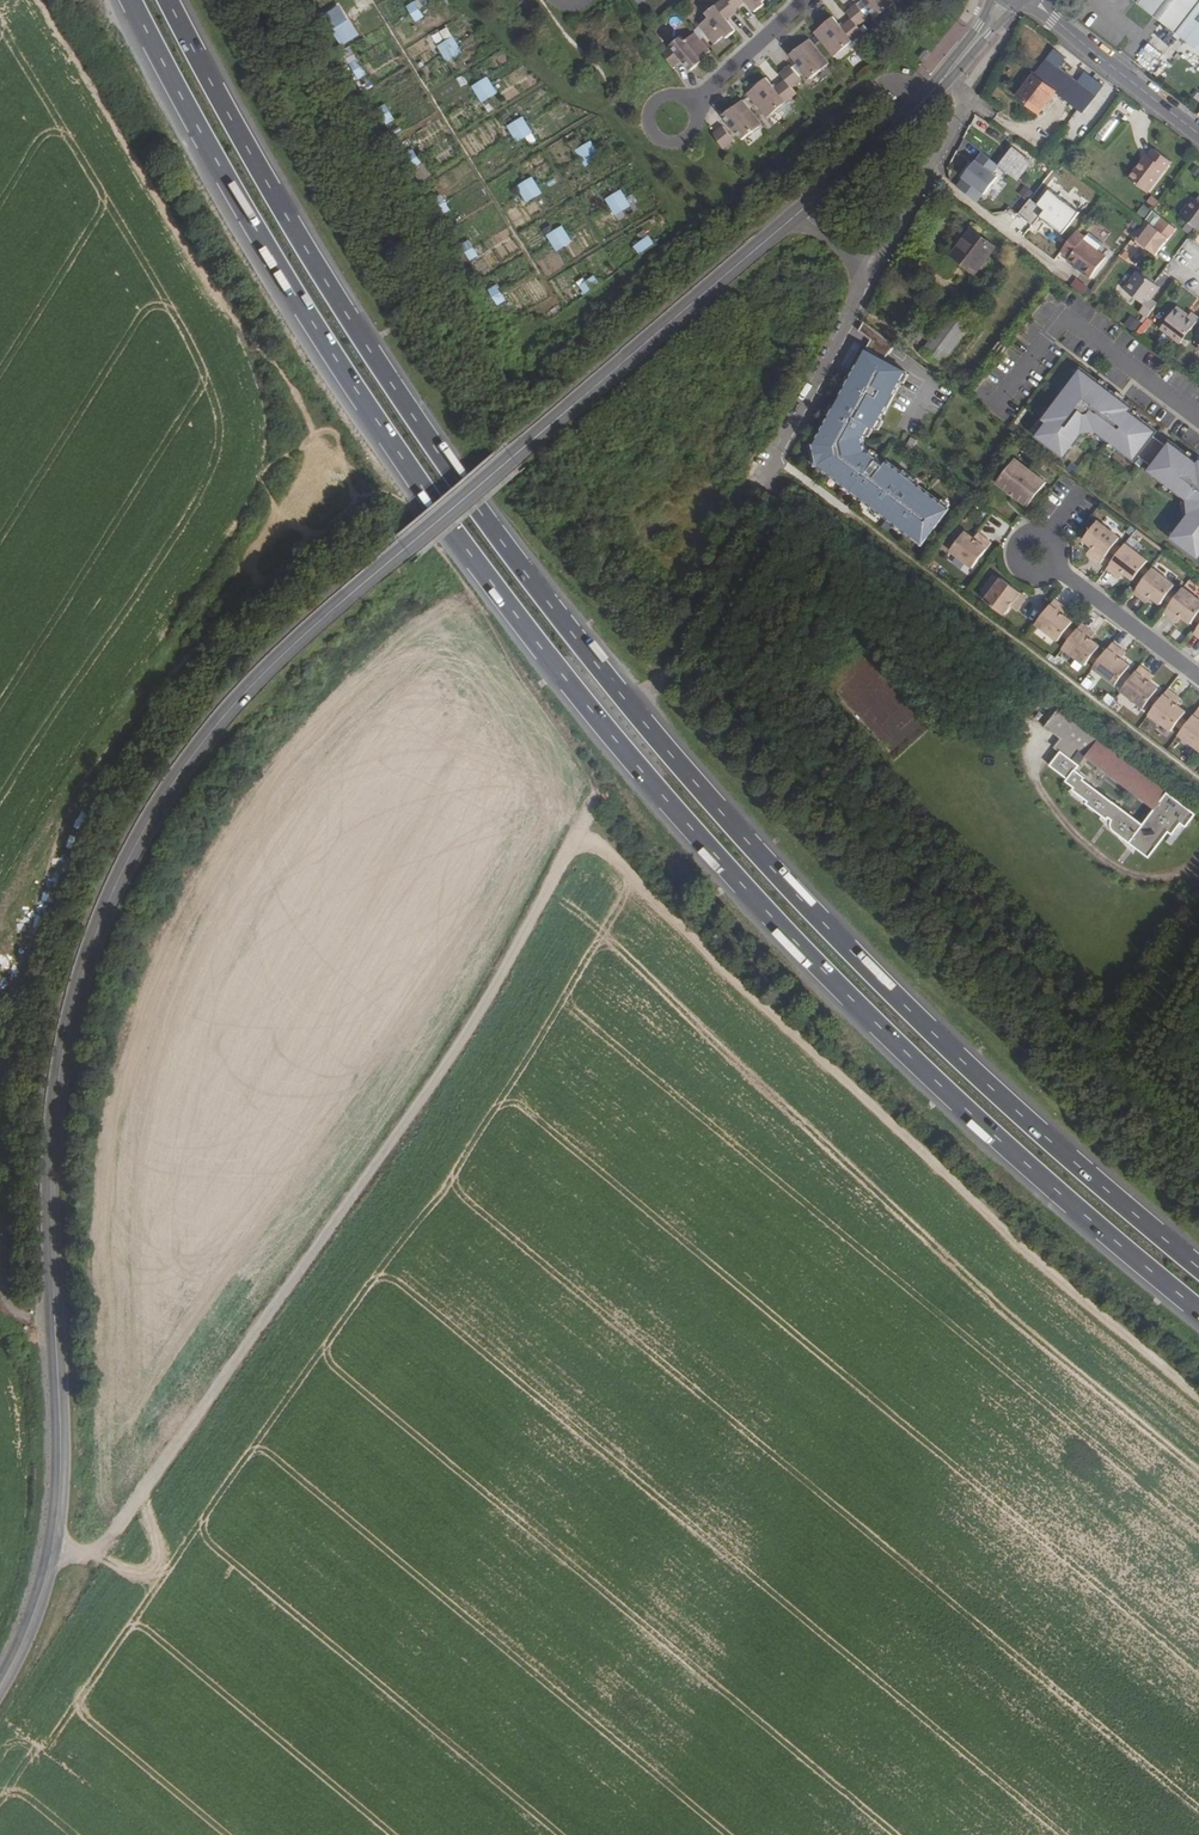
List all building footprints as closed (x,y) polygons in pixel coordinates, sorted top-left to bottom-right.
[(728,0),(723,0),(715,6),(718,10),(699,26),(714,45),(724,37),(726,39),(736,31),(727,20),(737,12),(729,2),(728,0)] [(737,12),(748,3),(757,14),(766,7),(764,5),(770,0),(728,0),(729,2),(737,12)] [(894,0),(862,0),(863,1),(872,12),(877,18),(896,3),(894,0)] [(1138,4),(1177,34),(1198,6),(1198,0),(1141,0),(1138,4)] [(863,1),(858,6),(867,17),(872,12),(863,1)] [(414,3),(406,8),(416,24),(424,19),(414,3)] [(852,19),(858,27),(868,18),(867,17),(858,6),(857,4),(847,13),(849,16),(852,19)] [(339,8),(322,18),(339,49),(357,39),(339,8)] [(858,27),(852,19),(842,28),(833,18),(814,33),(837,61),(867,37),(858,27)] [(408,20),(397,26),(404,40),(415,34),(408,20)] [(684,36),(663,53),(673,68),(683,60),(692,71),(703,62),(701,60),(711,52),(696,33),(688,40),(684,36)] [(453,37),(437,47),(446,64),(463,54),(453,37)] [(829,63),(809,38),(790,54),(800,67),(808,76),(810,79),(829,63)] [(345,59),(355,54),(351,46),(341,50),(345,59)] [(1033,75),(1016,97),(1038,115),(1056,92),(1083,113),(1103,86),(1087,74),(1079,84),(1058,68),(1065,58),(1055,50),(1047,60),(1046,59),(1034,75),(1033,75)] [(347,63),(357,80),(365,75),(355,58),(347,63)] [(800,67),(795,72),(803,81),(808,76),(800,67)] [(785,80),(794,92),(804,84),(803,81),(795,72),(793,69),(783,78),(785,80)] [(498,95),(488,79),(472,89),(481,105),(498,95)] [(794,92),(785,80),(775,89),(766,79),(747,94),(770,122),(780,114),(793,103),(800,98),(794,92)] [(765,127),(745,103),(726,119),(746,143),(765,127)] [(793,103),(780,114),(786,121),(795,114),(792,110),(796,107),(793,103)] [(384,105),(376,110),(386,126),(394,122),(384,105)] [(1100,138),(1109,143),(1122,120),(1112,115),(1100,138)] [(523,119),(507,129),(517,145),(533,135),(523,119)] [(715,137),(725,152),(735,146),(725,130),(715,137)] [(592,144),(576,154),(586,170),(602,160),(592,144)] [(1013,148),(999,167),(1018,181),(1032,162),(1013,148)] [(411,150),(403,155),(413,171),(421,166),(411,150)] [(1170,162),(1155,150),(1149,157),(1147,156),(1129,179),(1146,193),(1170,162)] [(999,166),(982,153),(962,178),(983,195),(997,177),(993,174),(999,166)] [(543,197),(533,180),(517,190),(527,206),(543,197)] [(1039,218),(1062,235),(1079,213),(1049,190),(1037,206),(1044,211),(1039,218)] [(622,192),(606,202),(615,219),(632,208),(622,192)] [(440,196),(432,201),(441,217),(450,212),(440,196)] [(1194,198),(1180,217),(1196,229),(1198,231),(1198,202),(1194,198)] [(1145,219),(1152,210),(1144,204),(1138,214),(1145,219)] [(1153,211),(1145,221),(1142,225),(1132,238),(1157,256),(1176,229),(1153,211)] [(572,245),(562,229),(546,239),(556,255),(572,245)] [(974,274),(996,247),(972,229),(951,255),(974,274)] [(1061,253),(1069,259),(1083,241),(1085,238),(1077,232),(1061,253)] [(1085,238),(1083,241),(1098,251),(1103,244),(1089,233),(1085,238)] [(649,238),(633,249),(638,257),(654,246),(649,238)] [(467,241),(459,246),(469,263),(477,258),(467,241)] [(1069,259),(1067,262),(1090,279),(1106,258),(1098,251),(1083,241),(1069,259)] [(1121,256),(1133,264),(1142,252),(1130,243),(1121,256)] [(1160,288),(1154,283),(1138,271),(1124,290),(1144,305),(1139,312),(1147,318),(1158,304),(1151,299),(1160,288)] [(593,277),(578,288),(583,296),(599,285),(593,277)] [(495,287),(487,292),(497,308),(505,303),(495,287)] [(1189,316),(1177,307),(1161,329),(1180,344),(1198,319),(1198,318),(1192,312),(1189,316)] [(974,323),(955,308),(922,351),(941,366),(974,323)] [(1150,325),(1145,322),(1136,334),(1140,337),(1150,325)] [(870,343),(861,361),(863,362),(868,353),(884,362),(894,344),(868,324),(861,336),(870,343)] [(837,410),(835,409),(814,447),(819,468),(854,494),(855,493),(864,500),(863,501),(914,539),(915,537),(925,545),(951,510),(888,463),(886,466),(870,454),(867,454),(863,438),(866,438),(871,429),(875,431),(906,374),(884,362),(868,353),(863,362),(861,361),(839,401),(842,402),(837,410)] [(1083,434),(1097,433),(1135,462),(1139,457),(1154,438),(1157,433),(1130,412),(1133,409),(1082,370),(1043,421),(1047,424),(1037,437),(1065,459),(1083,434)] [(1154,438),(1139,457),(1152,467),(1167,448),(1154,438)] [(1187,502),(1189,516),(1171,540),(1198,561),(1198,464),(1171,443),(1167,448),(1152,467),(1149,472),(1187,502)] [(1013,496),(1031,472),(1015,460),(997,484),(1005,490),(1013,496)] [(1047,483),(1031,472),(1013,496),(1029,508),(1047,483)] [(1091,555),(1102,563),(1110,552),(1120,538),(1098,522),(1083,541),(1092,547),(1095,549),(1091,555)] [(975,540),(966,533),(952,552),(962,560),(973,568),(993,543),(983,536),(978,542),(975,540)] [(1110,552),(1117,556),(1123,548),(1117,543),(1110,552)] [(1117,556),(1107,569),(1118,577),(1122,571),(1125,574),(1134,580),(1148,561),(1126,544),(1123,548),(1117,556)] [(1152,569),(1134,594),(1144,601),(1149,595),(1152,597),(1161,604),(1175,585),(1152,569)] [(1013,604),(1019,608),(1027,598),(1021,593),(1002,579),(986,602),(1005,616),(1011,607),(1013,604)] [(1165,613),(1175,621),(1179,615),(1182,617),(1191,624),(1198,614),(1198,600),(1183,588),(1165,613)] [(1066,608),(1056,600),(1037,625),(1060,642),(1074,623),(1065,616),(1062,614),(1066,608)] [(1093,632),(1083,624),(1065,649),(1087,666),(1101,647),(1089,638),(1093,632)] [(1124,651),(1114,644),(1095,669),(1118,685),(1132,666),(1122,660),(1119,657),(1124,651)] [(1152,674),(1141,667),(1123,692),(1145,708),(1159,689),(1150,682),(1147,680),(1152,674)] [(1180,698),(1169,690),(1151,715),(1173,731),(1187,713),(1178,706),(1175,704),(1180,698)] [(1059,706),(1045,724),(1061,736),(1085,754),(1098,736),(1059,706)] [(1198,710),(1180,735),(1198,749),(1198,711),(1198,710)] [(1075,758),(1077,765),(1085,754),(1061,736),(1055,744),(1061,748),(1075,758)] [(1098,736),(1085,754),(1153,806),(1167,788),(1098,736)] [(1195,811),(1167,788),(1153,806),(1142,821),(1084,777),(1085,775),(1078,768),(1077,765),(1075,758),(1061,748),(1051,762),(1067,775),(1075,783),(1073,786),(1089,797),(1087,800),(1104,812),(1106,810),(1110,813),(1109,816),(1108,818),(1109,821),(1111,824),(1129,839),(1137,828),(1142,832),(1134,843),(1147,853),(1167,828),(1172,832),(1182,819),(1186,823),(1195,811)]
